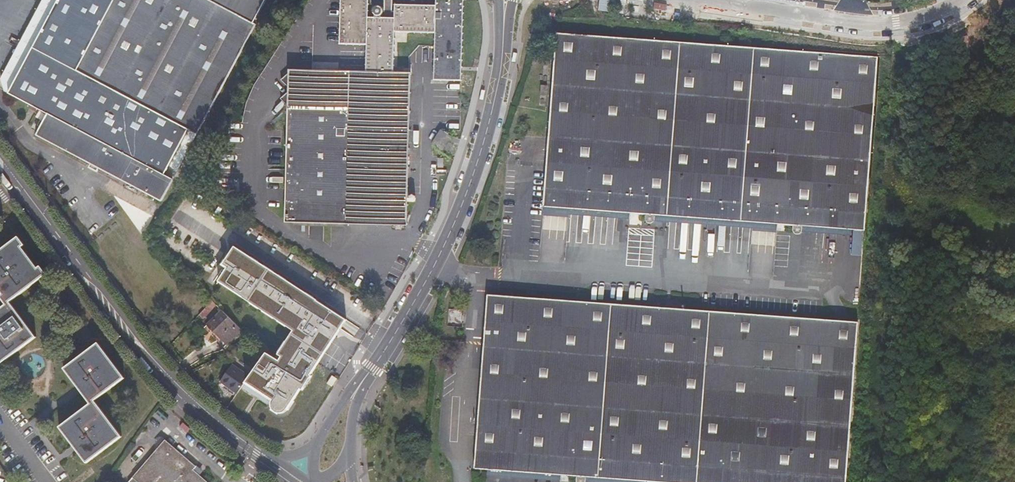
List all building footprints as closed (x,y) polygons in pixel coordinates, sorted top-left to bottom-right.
[(8,94),(58,0),(42,0),(0,79),(4,93),(8,94)] [(206,0),(58,0),(8,94),(51,118),(40,139),(161,203),(255,26),(252,25),(206,0)] [(265,0),(206,0),(252,25),(265,0)] [(436,58),(436,83),(463,83),(463,50),(462,51),(464,2),(436,1),(436,7),(395,6),(394,13),(382,13),(382,11),(381,8),(380,7),(378,6),(376,5),(375,5),(373,7),(372,9),(371,11),(371,12),(372,14),(374,16),(374,18),(367,17),(367,0),(340,0),(339,45),(366,45),(366,73),(292,72),(281,82),(290,91),(289,94),(281,102),(290,111),(289,223),(409,225),(410,73),(394,73),(394,71),(393,72),(394,33),(435,35),(434,59),(436,58)] [(873,63),(550,39),(537,213),(640,220),(640,225),(641,227),(641,228),(643,229),(645,229),(647,228),(648,227),(649,225),(649,221),(789,231),(789,236),(789,238),(790,239),(792,241),(794,241),(796,240),(797,239),(797,237),(798,232),(860,237),(873,63)] [(442,133),(433,147),(444,153),(452,140),(442,133)] [(767,238),(717,234),(713,273),(763,277),(767,238)] [(0,251),(0,288),(4,293),(0,296),(7,305),(0,310),(0,362),(1,363),(37,338),(12,302),(49,275),(42,266),(39,268),(24,247),(28,245),(21,236),(0,251)] [(235,246),(223,263),(227,266),(218,279),(242,295),(242,296),(293,330),(274,358),(265,351),(245,382),(272,400),(270,405),(272,410),(279,414),(286,410),(300,389),(302,390),(311,376),(310,375),(346,320),(317,301),(317,300),(235,246)] [(213,298),(199,313),(203,317),(217,302),(213,298)] [(482,302),(470,477),(542,481),(842,481),(854,329),(482,302)] [(241,327),(222,307),(208,321),(213,327),(210,330),(214,334),(217,331),(227,341),(241,327)] [(99,346),(64,370),(89,405),(58,428),(84,465),(120,440),(93,402),(124,381),(99,346)] [(219,382),(237,394),(245,382),(248,376),(230,365),(219,382)] [(201,475),(195,469),(197,466),(172,442),(165,436),(162,440),(164,442),(161,446),(130,480),(132,481),(209,481),(201,475)] [(195,469),(201,475),(204,472),(197,466),(195,469)]
